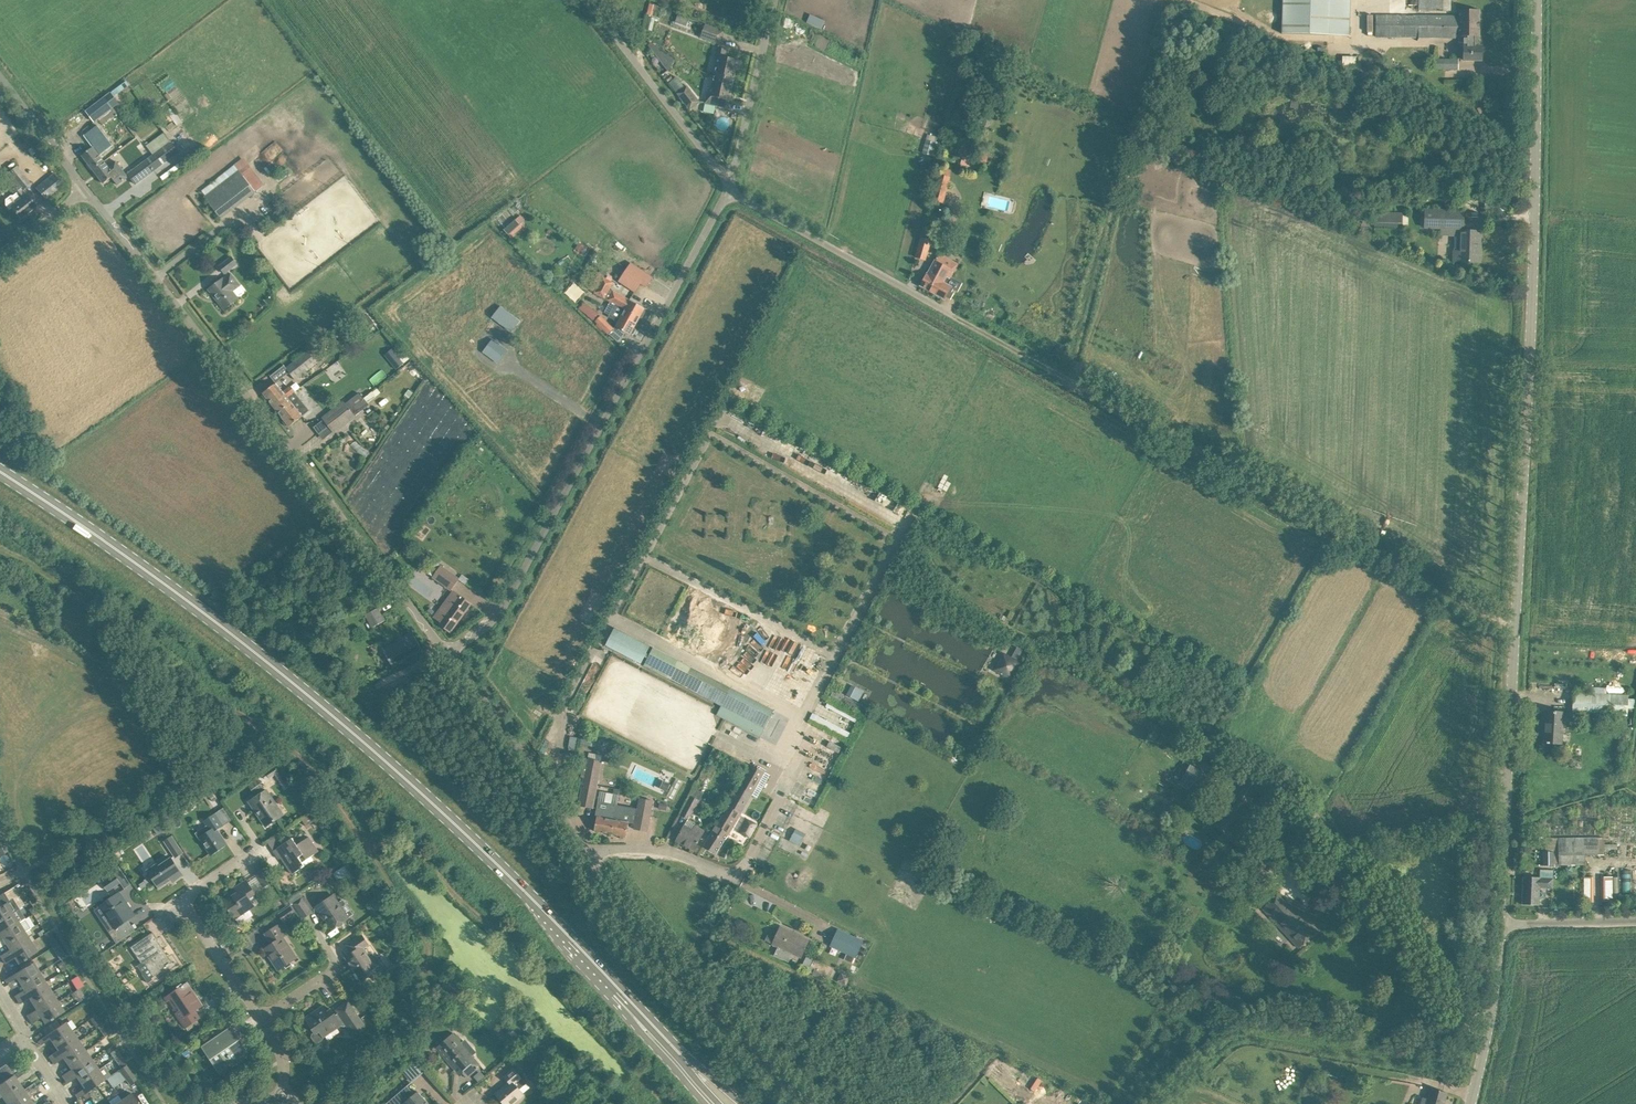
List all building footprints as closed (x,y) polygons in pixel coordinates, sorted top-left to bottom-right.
[(1351,0),(1283,0),(1282,33),(1349,35),(1351,0)] [(1450,0),(1419,0),(1419,10),(1449,11),(1450,0)] [(1458,16),(1376,15),(1376,37),(1458,37),(1458,36),(1467,36),(1467,46),(1464,46),(1464,60),(1481,60),(1481,46),(1477,46),(1477,36),(1479,36),(1479,10),(1458,9),(1458,16)] [(686,26),(689,18),(678,14),(675,22),(686,26)] [(719,44),(724,32),(705,24),(700,37),(719,44)] [(676,58),(651,42),(649,45),(668,71),(676,58)] [(715,74),(734,79),(737,69),(739,69),(741,63),(736,62),(737,59),(726,57),(727,50),(718,48),(715,59),(718,59),(715,74)] [(1458,60),(1432,59),(1432,68),(1458,68),(1458,60)] [(705,103),(703,111),(714,114),(716,105),(730,108),(733,99),(730,99),(734,79),(715,74),(714,78),(710,94),(707,93),(705,103)] [(677,77),(670,83),(677,93),(685,87),(677,77)] [(126,80),(112,91),(115,96),(130,85),(126,80)] [(677,93),(690,109),(699,102),(687,86),(685,87),(677,93)] [(94,121),(113,107),(120,102),(111,91),(86,110),(94,121)] [(976,118),(975,123),(982,125),(988,126),(991,116),(985,114),(984,120),(976,118)] [(87,164),(91,169),(93,169),(104,160),(100,155),(113,145),(97,125),(83,135),(92,147),(82,155),(88,163),(87,164)] [(127,173),(135,184),(178,150),(164,133),(146,147),(151,154),(127,173)] [(925,139),(922,152),(933,155),(937,142),(925,139)] [(965,150),(963,156),(969,158),(981,161),(983,155),(984,151),(972,148),(971,147),(966,146),(965,150)] [(116,161),(109,167),(104,160),(93,169),(104,183),(112,177),(118,185),(128,177),(116,161)] [(239,171),(205,197),(221,218),(256,192),(264,185),(248,164),(239,171)] [(9,209),(11,207),(20,219),(23,217),(23,218),(25,218),(28,216),(28,214),(27,213),(36,206),(27,194),(26,195),(22,190),(30,183),(17,167),(2,178),(14,193),(13,195),(10,195),(5,199),(5,204),(9,209)] [(63,185),(53,173),(36,187),(46,199),(63,185)] [(937,175),(934,186),(946,189),(949,178),(938,175),(937,175)] [(1463,229),(1463,211),(1425,210),(1425,227),(1463,229)] [(1375,213),(1375,226),(1399,227),(1399,214),(1375,213)] [(516,219),(504,230),(508,234),(520,224),(516,219)] [(1454,261),(1480,261),(1480,231),(1459,231),(1458,251),(1454,251),(1454,261)] [(915,258),(925,260),(930,241),(924,240),(920,239),(915,258)] [(580,243),(576,248),(581,252),(584,247),(580,243)] [(237,264),(232,257),(219,266),(225,273),(228,276),(224,279),(223,278),(208,289),(224,310),(239,298),(238,298),(236,299),(231,292),(240,285),(231,274),(228,271),(237,264)] [(606,273),(611,262),(606,259),(600,270),(606,273)] [(930,291),(943,265),(935,260),(928,274),(927,273),(921,286),(930,291)] [(646,287),(652,277),(631,263),(619,281),(635,292),(641,283),(646,287)] [(943,265),(930,291),(944,299),(945,297),(950,299),(953,294),(954,293),(952,292),(953,289),(958,292),(963,283),(951,277),(955,271),(943,265)] [(596,271),(592,278),(599,282),(602,275),(596,271)] [(613,283),(603,277),(595,293),(616,304),(620,306),(631,312),(628,318),(637,323),(640,317),(641,318),(642,317),(645,312),(645,311),(644,310),(645,308),(630,300),(609,289),(613,283)] [(575,280),(567,293),(580,301),(588,288),(575,280)] [(616,304),(608,317),(618,322),(615,327),(630,335),(631,333),(632,334),(634,333),(636,330),(635,329),(634,328),(637,323),(628,318),(631,312),(620,306),(616,304)] [(491,317),(511,332),(520,320),(505,309),(500,305),(496,310),(491,317)] [(593,309),(588,315),(594,319),(598,313),(593,309)] [(609,334),(614,328),(601,316),(601,315),(596,321),(608,334),(609,334)] [(498,364),(508,350),(492,338),(482,351),(498,364)] [(295,379),(317,362),(315,360),(321,355),(315,347),(309,352),(307,350),(286,368),(295,379)] [(393,350),(392,348),(391,349),(384,354),(396,369),(404,363),(393,350)] [(326,369),(335,383),(348,374),(339,361),(326,369)] [(295,392),(294,391),(290,386),(283,392),(276,383),(263,393),(264,394),(263,396),(267,401),(269,400),(273,405),(286,395),(288,397),(295,392)] [(409,390),(405,395),(409,399),(413,393),(409,390)] [(286,426),(288,425),(289,426),(302,416),(299,412),(307,407),(295,392),(288,397),(286,395),(273,405),(284,420),(283,422),(286,426)] [(323,418),(329,425),(363,398),(359,393),(345,404),(344,402),(323,418)] [(383,407),(393,399),(389,394),(379,403),(383,407)] [(361,409),(368,403),(364,398),(363,398),(329,425),(334,432),(362,410),(361,409)] [(372,440),(379,427),(370,422),(363,435),(372,440)] [(385,423),(380,428),(385,432),(390,427),(385,423)] [(459,579),(441,566),(433,577),(451,590),(459,579)] [(439,624),(450,632),(471,603),(453,591),(445,602),(448,603),(444,608),(443,607),(435,618),(440,622),(439,624)] [(385,622),(380,615),(377,609),(365,616),(372,629),(385,622)] [(615,628),(606,645),(641,663),(650,646),(615,628)] [(397,642),(383,650),(392,666),(414,654),(415,653),(422,649),(413,632),(397,641),(397,642)] [(774,710),(653,647),(644,665),(722,705),(717,714),(760,737),(774,710)] [(1010,678),(1019,662),(1003,653),(994,670),(1010,678)] [(847,695),(858,701),(863,691),(852,685),(847,695)] [(854,708),(858,702),(834,690),(830,695),(854,708)] [(1628,695),(1573,692),(1572,713),(1627,715),(1628,695)] [(1549,743),(1560,743),(1562,712),(1546,711),(1545,731),(1543,731),(1542,733),(1543,733),(1543,742),(1546,742),(1546,743),(1549,743)] [(840,726),(801,797),(823,809),(862,739),(840,726)] [(598,736),(583,733),(581,743),(596,746),(598,736)] [(578,736),(570,735),(568,749),(576,750),(578,736)] [(584,773),(578,805),(593,808),(603,761),(601,761),(588,758),(584,757),(582,771),(584,772),(584,773)] [(752,794),(765,772),(752,764),(739,786),(752,794)] [(276,768),(267,774),(270,778),(274,775),(276,775),(285,789),(289,786),(276,768)] [(1198,796),(1206,781),(1189,770),(1180,785),(1198,796)] [(667,795),(673,799),(683,782),(677,778),(667,795)] [(258,779),(249,785),(254,794),(263,787),(258,779)] [(663,780),(660,788),(667,791),(670,784),(663,780)] [(739,786),(704,845),(716,853),(729,834),(742,812),(752,794),(739,786)] [(267,790),(249,801),(266,826),(283,815),(267,790)] [(691,795),(681,814),(690,818),(699,800),(691,795)] [(647,831),(653,801),(638,798),(636,808),(617,805),(612,834),(626,837),(629,822),(635,824),(634,829),(647,831)] [(612,834),(617,805),(598,801),(595,817),(597,817),(594,831),(612,834)] [(211,830),(200,837),(206,846),(212,855),(226,845),(216,830),(227,823),(219,811),(204,820),(211,830)] [(308,814),(301,819),(306,826),(313,821),(308,814)] [(755,824),(747,820),(741,832),(749,836),(755,824)] [(677,840),(694,849),(704,830),(696,825),(694,830),(685,825),(677,840)] [(798,828),(792,840),(803,845),(809,833),(798,828)] [(293,838),(274,850),(279,859),(282,857),(292,874),(305,866),(302,862),(304,861),(303,859),(308,856),(309,858),(314,854),(315,854),(319,851),(309,835),(297,844),(293,838)] [(183,852),(172,836),(165,841),(176,857),(183,852)] [(1546,851),(1543,852),(1543,865),(1554,865),(1554,863),(1584,863),(1584,855),(1597,855),(1597,838),(1545,838),(1546,851)] [(1209,846),(1205,852),(1213,857),(1217,850),(1209,846)] [(183,875),(177,866),(171,858),(159,866),(157,864),(148,870),(159,887),(174,878),(175,880),(183,875)] [(1264,871),(1252,864),(1242,881),(1254,888),(1264,871)] [(266,866),(255,874),(263,887),(275,879),(266,866)] [(121,869),(102,883),(108,891),(120,883),(125,889),(131,884),(121,869)] [(1553,872),(1553,871),(1540,870),(1540,877),(1523,876),(1522,904),(1538,905),(1539,888),(1552,888),(1553,872)] [(1618,900),(1619,876),(1604,875),(1603,900),(1618,900)] [(1585,897),(1596,897),(1596,876),(1586,876),(1585,897)] [(255,906),(251,900),(258,896),(247,879),(234,888),(236,890),(222,900),(235,919),(236,919),(240,924),(253,915),(250,909),(255,906)] [(144,881),(139,884),(142,889),(148,885),(144,881)] [(13,912),(19,908),(13,898),(9,901),(4,892),(0,895),(0,900),(3,905),(0,906),(0,920),(13,912)] [(1262,908),(1299,948),(1318,931),(1291,902),(1290,904),(1279,892),(1262,908)] [(115,927),(109,931),(116,943),(135,930),(133,927),(128,919),(134,915),(132,916),(123,903),(125,901),(119,893),(110,899),(100,906),(103,905),(112,918),(109,920),(115,927)] [(285,895),(281,897),(285,904),(289,902),(285,895)] [(304,895),(293,903),(304,918),(312,912),(311,910),(313,908),(304,895)] [(323,914),(333,928),(349,917),(334,895),(316,907),(321,915),(323,914)] [(32,914),(33,913),(37,911),(34,905),(28,908),(32,914)] [(284,921),(295,914),(290,907),(279,914),(284,921)] [(37,911),(33,913),(39,922),(43,920),(37,911)] [(19,922),(13,912),(0,920),(0,934),(19,922)] [(25,932),(31,928),(25,919),(19,922),(0,934),(0,940),(3,938),(6,943),(25,932)] [(279,970),(295,959),(281,938),(284,936),(277,925),(265,933),(272,944),(264,949),(279,970)] [(777,932),(772,944),(778,947),(774,955),(788,962),(792,953),(802,957),(809,939),(780,926),(777,932)] [(838,929),(830,945),(856,957),(863,941),(838,929)] [(52,947),(58,943),(49,930),(45,932),(44,933),(52,947)] [(31,942),(25,932),(6,943),(10,949),(0,955),(3,959),(31,942)] [(153,979),(152,978),(162,971),(161,970),(167,966),(170,964),(170,963),(172,962),(158,940),(159,940),(153,932),(131,947),(141,963),(143,962),(148,968),(143,972),(142,975),(148,983),(153,979)] [(377,956),(371,960),(363,949),(369,945),(362,935),(347,945),(353,953),(346,957),(362,980),(370,975),(373,979),(387,970),(377,956)] [(31,942),(3,959),(5,963),(15,957),(18,963),(18,964),(24,960),(24,961),(26,959),(38,951),(31,942)] [(52,947),(60,959),(66,955),(58,943),(52,947)] [(806,956),(802,967),(808,970),(813,959),(806,956)] [(57,964),(62,971),(67,968),(62,961),(57,964)] [(21,983),(40,972),(33,962),(5,979),(8,984),(17,978),(21,983)] [(17,999),(46,982),(40,972),(21,983),(24,989),(15,995),(17,999)] [(841,972),(838,980),(847,984),(851,976),(841,972)] [(80,988),(84,986),(78,976),(71,980),(77,990),(80,988)] [(33,1003),(52,991),(46,982),(17,999),(20,1003),(29,997),(33,1003)] [(187,983),(170,994),(181,1010),(177,1013),(186,1027),(197,1020),(200,1018),(195,1010),(203,1005),(187,983)] [(76,999),(78,1002),(86,998),(80,988),(77,990),(71,993),(74,999),(76,999)] [(29,1019),(58,1001),(52,991),(33,1003),(37,1009),(27,1015),(29,1019)] [(53,1018),(64,1011),(58,1001),(29,1019),(32,1023),(42,1017),(45,1023),(50,1020),(51,1020),(53,1019),(53,1018)] [(347,1025),(354,1036),(366,1028),(348,1001),(336,1010),(338,1013),(335,1015),(331,1009),(328,1012),(324,1006),(306,1018),(315,1032),(312,1034),(311,1037),(315,1042),(318,1043),(323,1039),(323,1036),(341,1025),(342,1026),(344,1027),(347,1025)] [(96,1028),(99,1027),(107,1021),(100,1012),(90,1019),(96,1028)] [(66,1021),(60,1025),(57,1020),(42,1029),(46,1035),(38,1041),(41,1045),(50,1038),(54,1044),(72,1031),(66,1021)] [(107,1021),(99,1027),(105,1036),(113,1030),(107,1021)] [(227,1068),(247,1055),(236,1040),(239,1039),(231,1028),(204,1047),(221,1072),(222,1072),(224,1076),(230,1072),(227,1068)] [(52,1060),(79,1041),(72,1031),(54,1044),(58,1049),(49,1056),(52,1060)] [(463,1073),(467,1078),(478,1068),(477,1067),(480,1064),(466,1047),(467,1046),(459,1036),(457,1037),(453,1033),(441,1043),(463,1070),(463,1073)] [(67,1063),(86,1050),(79,1041),(52,1060),(54,1064),(64,1057),(67,1063)] [(518,1052),(524,1058),(531,1052),(526,1045),(518,1052)] [(114,1058),(120,1054),(116,1048),(110,1053),(114,1058)] [(65,1079),(92,1060),(86,1050),(67,1063),(71,1069),(62,1075),(65,1079)] [(127,1064),(125,1061),(120,1054),(114,1058),(121,1068),(126,1065),(127,1064)] [(14,1074),(20,1070),(12,1059),(7,1063),(14,1074)] [(81,1082),(99,1069),(92,1060),(65,1079),(68,1083),(77,1077),(81,1082)] [(9,1078),(14,1074),(7,1063),(1,1067),(9,1078)] [(113,1087),(125,1078),(129,1084),(136,1079),(126,1065),(121,1068),(119,1070),(106,1078),(110,1083),(113,1087)] [(9,1078),(1,1067),(0,1068),(0,1078),(3,1082),(9,1078)] [(20,1084),(16,1079),(26,1072),(23,1068),(20,1070),(14,1074),(9,1078),(3,1082),(0,1084),(0,1094),(2,1097),(20,1084)] [(504,1103),(511,1103),(524,1093),(520,1089),(527,1083),(513,1068),(504,1076),(510,1083),(496,1095),(504,1103)] [(99,1069),(81,1082),(85,1088),(75,1094),(78,1098),(97,1085),(106,1079),(99,1069)] [(36,1086),(34,1082),(23,1090),(20,1084),(2,1097),(7,1103),(11,1103),(36,1086)] [(418,1091),(412,1095),(406,1087),(408,1086),(407,1085),(386,1103),(387,1103),(429,1103),(418,1091)] [(33,1103),(29,1097),(39,1090),(36,1086),(11,1103),(31,1103),(33,1103)] [(1447,1092),(1431,1088),(1427,1103),(1444,1103),(1447,1092)] [(125,1103),(139,1103),(131,1093),(127,1096),(122,1099),(125,1103)]
